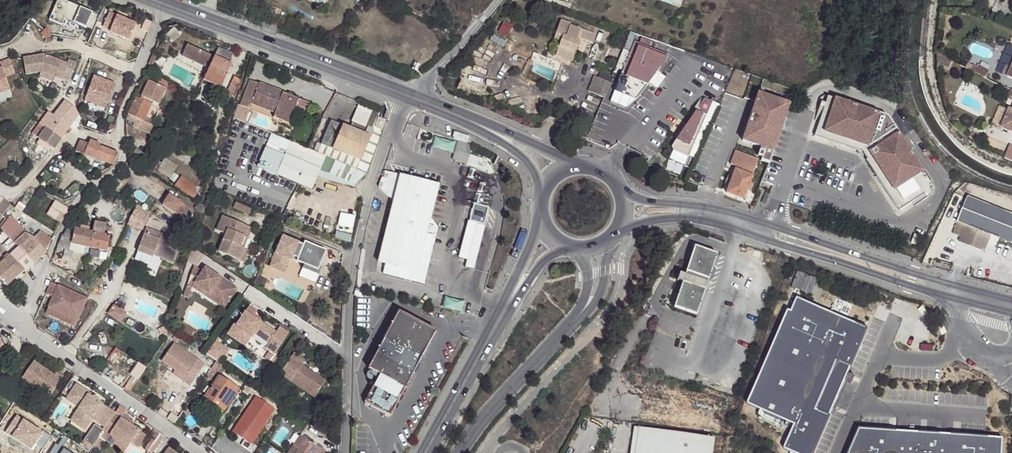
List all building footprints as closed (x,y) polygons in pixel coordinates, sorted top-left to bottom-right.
[(66,0),(61,0),(52,19),(64,25),(67,18),(69,15),(78,18),(81,24),(89,28),(95,13),(66,0)] [(139,24),(112,13),(106,26),(114,30),(113,32),(132,40),(139,24)] [(78,18),(69,15),(67,18),(81,24),(78,18)] [(571,28),(561,24),(555,43),(561,46),(557,59),(574,65),(582,42),(594,46),(596,38),(570,29),(571,28)] [(175,26),(167,33),(174,41),(182,34),(175,26)] [(506,38),(511,29),(504,26),(499,35),(506,38)] [(53,38),(48,32),(43,36),(48,42),(53,38)] [(211,65),(204,80),(222,88),(233,64),(232,55),(218,50),(214,59),(211,57),(211,56),(188,46),(183,57),(206,68),(208,63),(211,65)] [(1003,74),(1011,77),(1011,50),(1007,63),(1003,74)] [(947,67),(951,60),(938,53),(938,62),(947,67)] [(156,55),(152,54),(148,64),(152,66),(156,55)] [(42,73),(56,78),(64,80),(65,77),(72,79),(78,63),(69,60),(68,64),(44,55),(24,59),(27,74),(42,73)] [(0,70),(0,94),(12,91),(9,78),(19,76),(16,61),(6,63),(7,68),(0,70)] [(999,72),(1003,74),(1007,63),(1003,61),(999,72)] [(986,78),(989,70),(978,64),(977,67),(967,62),(965,67),(986,78)] [(55,83),(56,78),(42,73),(41,78),(55,83)] [(116,82),(96,74),(86,98),(107,106),(116,82)] [(229,88),(230,90),(227,97),(232,99),(241,79),(235,76),(229,88)] [(613,85),(596,78),(590,94),(607,100),(613,85)] [(137,98),(128,119),(137,122),(135,126),(153,133),(156,126),(144,121),(151,103),(145,101),(146,99),(152,101),(158,103),(165,87),(147,80),(140,99),(137,98)] [(254,81),(244,106),(253,110),(255,105),(277,114),(275,119),(291,125),(299,106),(301,100),(254,81)] [(0,94),(0,101),(14,98),(12,91),(0,94)] [(760,91),(742,141),(760,147),(758,156),(762,158),(761,161),(769,163),(786,113),(792,97),(777,92),(776,95),(760,91)] [(824,95),(821,102),(817,101),(811,120),(815,121),(811,135),(861,152),(863,152),(868,160),(866,160),(884,190),(899,211),(913,203),(915,207),(933,195),(931,190),(934,188),(899,134),(896,136),(893,131),(896,130),(888,117),(824,95)] [(703,97),(671,146),(672,149),(688,156),(711,101),(703,97)] [(366,101),(356,123),(376,132),(379,130),(385,133),(392,115),(392,114),(392,113),(391,112),(390,111),(366,101)] [(244,106),(241,105),(236,118),(248,123),(253,110),(244,106)] [(1009,106),(1007,106),(1000,124),(1011,129),(1011,107),(1009,106)] [(47,111),(33,133),(40,138),(51,146),(54,148),(69,127),(47,111)] [(891,118),(888,117),(896,130),(899,128),(891,118)] [(334,122),(324,146),(363,162),(373,139),(382,143),(385,133),(379,130),(376,132),(356,123),(353,131),(334,122)] [(971,130),(967,135),(972,139),(976,134),(971,130)] [(269,146),(288,155),(322,170),(321,172),(350,184),(358,186),(370,175),(321,154),(273,134),(269,146)] [(40,138),(37,141),(49,150),(51,146),(40,138)] [(363,162),(324,146),(321,154),(370,175),(382,143),(373,139),(363,162)] [(82,141),(77,152),(112,164),(119,153),(100,147),(101,145),(91,141),(89,144),(82,141)] [(260,166),(279,174),(288,155),(269,146),(260,166)] [(225,167),(233,171),(238,157),(226,152),(221,165),(225,167)] [(728,186),(725,193),(743,200),(750,184),(758,161),(735,152),(728,168),(734,170),(731,177),(728,186)] [(321,172),(322,170),(288,155),(279,174),(313,189),(321,172)] [(159,171),(171,179),(179,168),(167,159),(159,171)] [(229,180),(233,171),(225,167),(222,176),(229,180)] [(851,169),(843,167),(840,179),(847,181),(851,169)] [(388,249),(385,265),(382,274),(420,283),(423,274),(426,275),(427,270),(424,269),(427,259),(429,260),(432,247),(432,235),(434,234),(435,231),(435,230),(436,229),(435,228),(428,226),(439,185),(382,171),(380,178),(381,179),(377,187),(393,201),(381,247),(388,249)] [(201,190),(184,178),(177,188),(195,200),(201,190)] [(750,184),(743,200),(746,201),(749,192),(750,193),(753,185),(750,184)] [(492,205),(494,193),(481,190),(478,201),(492,205)] [(179,202),(167,194),(160,204),(173,213),(179,202)] [(130,213),(135,205),(121,196),(116,203),(130,213)] [(967,198),(958,222),(953,234),(962,237),(960,242),(984,251),(991,235),(1011,243),(1011,215),(967,198)] [(3,201),(0,205),(0,215),(2,217),(7,210),(11,214),(15,209),(3,201)] [(473,218),(488,222),(492,205),(478,201),(473,218)] [(186,207),(179,202),(173,213),(179,217),(186,207)] [(242,206),(239,212),(249,216),(251,210),(242,206)] [(354,232),(359,213),(343,208),(338,228),(354,232)] [(10,238),(15,244),(27,235),(13,217),(7,222),(1,229),(10,238)] [(338,232),(303,218),(300,223),(336,238),(338,232)] [(478,260),(488,222),(473,218),(463,256),(478,260)] [(246,240),(250,230),(225,219),(218,233),(228,237),(220,255),(240,263),(245,252),(241,250),(246,240)] [(83,254),(85,246),(89,248),(100,250),(107,252),(111,238),(101,235),(104,225),(95,223),(93,233),(89,232),(90,228),(80,226),(73,225),(66,236),(64,236),(60,248),(83,254)] [(182,243),(147,230),(139,253),(154,259),(155,257),(173,265),(182,243)] [(254,232),(250,230),(246,240),(250,241),(254,232)] [(40,233),(34,240),(27,235),(15,244),(19,248),(33,264),(46,253),(45,251),(49,247),(51,241),(40,233)] [(309,248),(282,237),(270,267),(283,272),(289,259),(303,265),(309,248)] [(25,271),(33,264),(19,248),(15,244),(10,238),(3,244),(6,250),(11,255),(25,271)] [(250,241),(246,240),(241,250),(245,252),(250,241)] [(25,271),(11,255),(6,250),(3,244),(2,242),(0,244),(0,278),(7,286),(25,271)] [(311,246),(309,248),(303,265),(310,268),(308,272),(325,278),(327,272),(325,271),(332,254),(311,246)] [(717,254),(695,246),(686,271),(697,275),(693,286),(683,282),(675,307),(697,314),(705,290),(711,273),(717,254)] [(377,263),(385,265),(388,249),(381,247),(377,263)] [(100,250),(89,248),(88,255),(98,258),(100,250)] [(245,252),(240,263),(245,266),(250,254),(245,252)] [(153,263),(154,259),(139,253),(137,257),(153,263)] [(211,293),(226,304),(236,290),(204,268),(201,272),(193,266),(187,284),(191,287),(192,288),(194,285),(210,295),(211,293)] [(697,275),(686,271),(685,275),(680,273),(678,280),(683,282),(693,286),(697,275)] [(714,274),(711,273),(705,290),(709,291),(714,274)] [(56,285),(50,297),(57,300),(63,288),(56,285)] [(223,309),(226,304),(211,293),(210,295),(194,285),(192,288),(223,309)] [(57,300),(52,310),(81,323),(91,302),(63,288),(57,300)] [(798,302),(792,317),(790,316),(753,411),(800,429),(791,452),(821,452),(835,418),(821,413),(840,363),(854,368),(869,330),(798,302)] [(253,319),(255,316),(257,313),(249,307),(236,326),(234,325),(228,335),(246,347),(253,335),(269,345),(266,349),(275,355),(289,334),(280,328),(276,333),(260,323),(253,319)] [(113,316),(125,324),(130,317),(118,309),(113,316)] [(52,310),(50,316),(78,329),(81,323),(52,310)] [(437,329),(400,310),(370,368),(381,373),(367,401),(394,415),(437,329)] [(210,346),(206,352),(219,361),(222,356),(226,355),(231,350),(217,341),(213,348),(210,346)] [(175,343),(162,360),(176,370),(186,377),(184,380),(191,385),(200,372),(194,367),(199,359),(175,343)] [(305,358),(295,351),(281,372),(316,395),(327,379),(302,362),(305,358)] [(273,358),(268,354),(265,360),(270,363),(273,358)] [(35,390),(51,401),(66,379),(59,374),(57,377),(36,362),(23,381),(35,390)] [(176,370),(174,372),(184,380),(186,377),(176,370)] [(225,408),(239,387),(222,375),(215,385),(211,391),(208,390),(206,394),(225,408)] [(103,425),(110,430),(118,417),(102,405),(103,403),(97,399),(94,403),(91,401),(93,396),(80,387),(70,401),(83,410),(78,418),(92,428),(97,421),(98,418),(105,422),(103,425)] [(47,406),(51,401),(35,390),(31,395),(47,406)] [(257,396),(234,431),(241,436),(245,430),(250,434),(246,440),(243,445),(249,449),(276,408),(257,396)] [(643,398),(640,418),(716,429),(719,409),(643,398)] [(282,411),(289,416),(293,410),(286,405),(282,411)] [(124,421),(118,417),(110,430),(109,431),(115,435),(113,438),(115,439),(131,449),(134,445),(141,450),(149,437),(136,429),(130,425),(132,422),(133,421),(127,416),(124,421)] [(92,428),(78,418),(74,423),(89,433),(92,428)] [(58,438),(36,422),(33,427),(55,443),(58,438)] [(714,438),(639,428),(635,452),(712,452),(714,438)] [(245,430),(241,436),(246,440),(250,434),(245,430)] [(860,430),(850,452),(1006,452),(1007,442),(860,430)] [(115,435),(109,431),(103,439),(110,443),(112,444),(115,439),(113,438),(115,435)] [(152,452),(164,435),(158,431),(151,441),(153,443),(149,450),(152,452)] [(164,435),(152,452),(151,452),(152,452),(156,452),(167,437),(164,435)] [(327,451),(323,449),(305,436),(298,446),(304,450),(302,452),(326,452),(327,451)] [(131,449),(115,439),(112,444),(125,452),(128,452),(131,449)]
